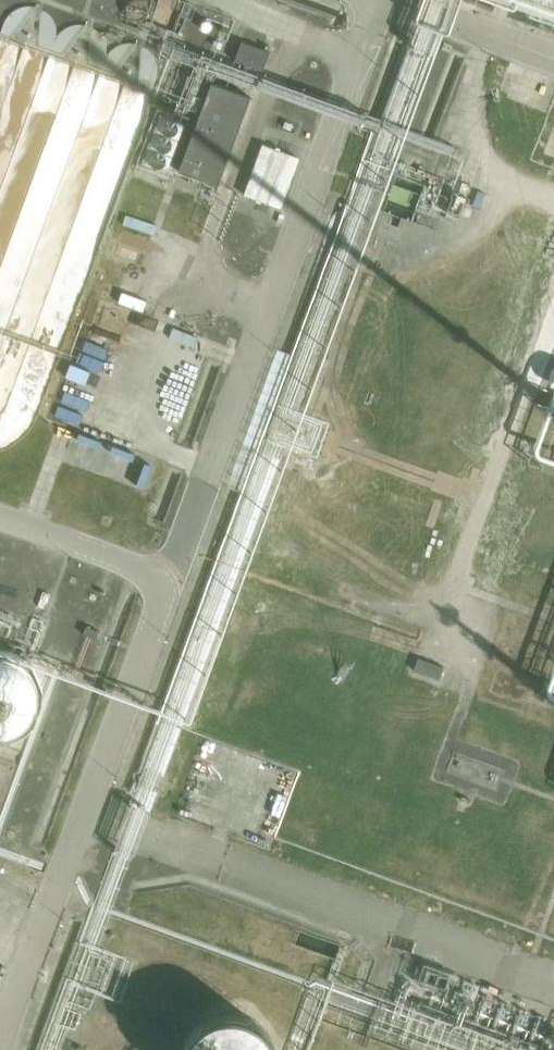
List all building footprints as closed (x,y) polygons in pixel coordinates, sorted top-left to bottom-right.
[(272,52),(244,43),(237,61),(266,71),(272,52)] [(178,172),(222,186),(253,96),(209,81),(178,172)] [(282,210),(300,161),(262,148),(244,196),(282,210)] [(551,355),(538,387),(553,394),(553,356),(551,355)] [(86,628),(83,635),(96,640),(99,633),(86,628)] [(37,692),(36,684),(33,674),(29,667),(24,660),(18,655),(9,650),(1,648),(0,648),(0,737),(8,734),(18,729),(24,724),(30,717),(33,710),(36,701),(37,693),(37,692)] [(445,667),(419,657),(414,670),(440,680),(445,667)] [(448,979),(426,971),(423,981),(445,989),(448,979)] [(271,1049),(268,1039),(264,1032),(258,1025),(252,1020),(243,1015),(235,1013),(226,1012),(218,1013),(210,1015),(201,1020),(195,1025),(189,1032),(185,1039),(182,1049),(271,1049)]
